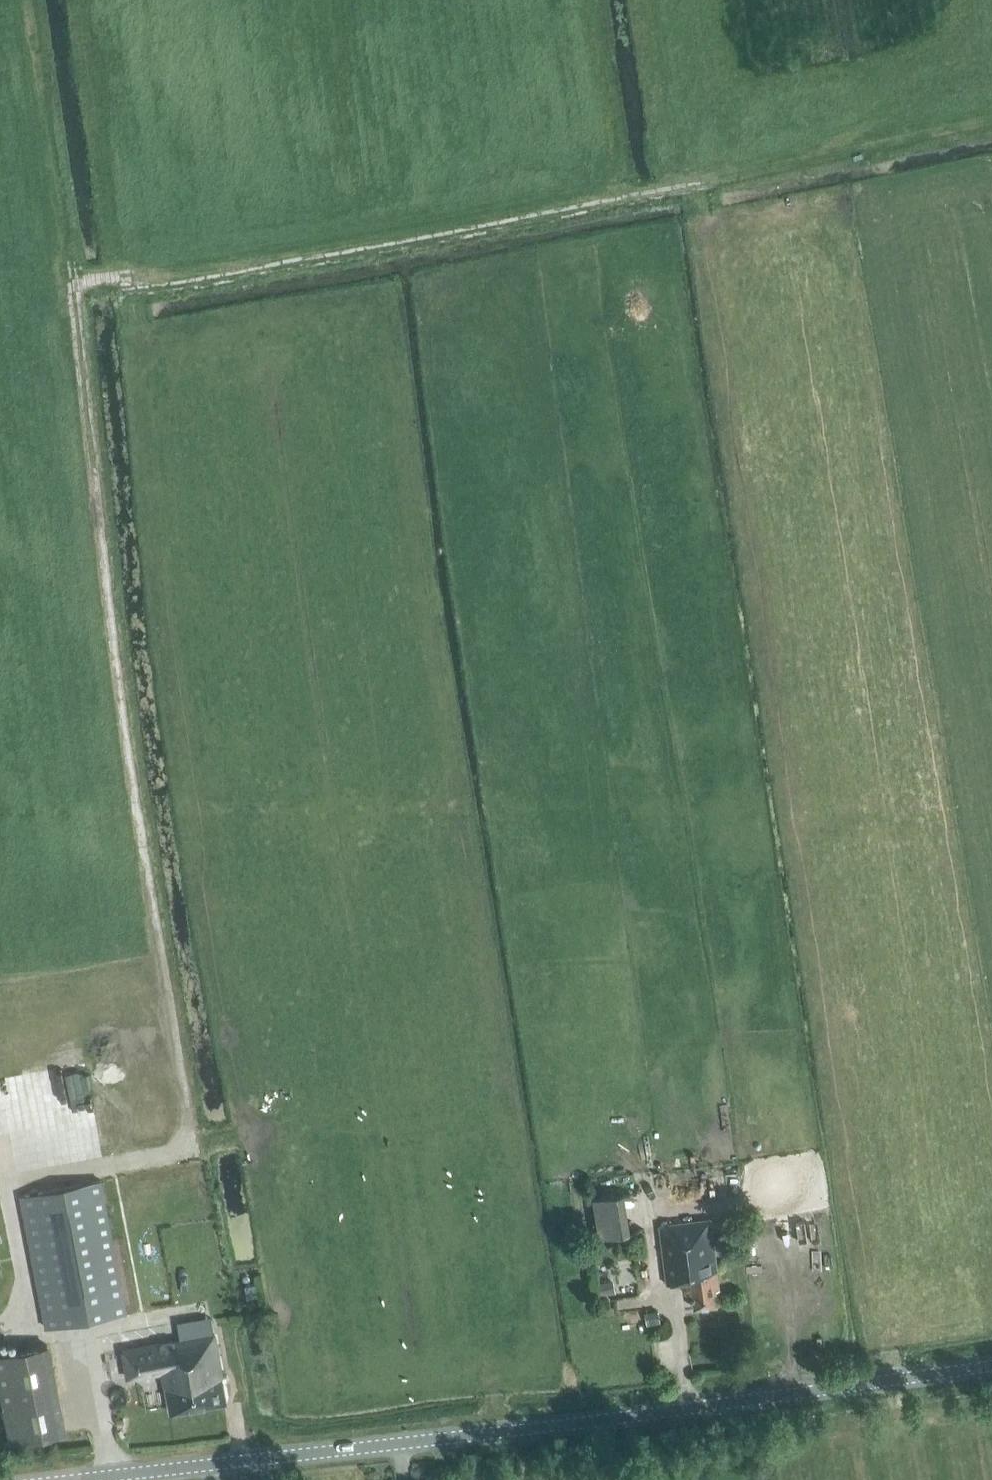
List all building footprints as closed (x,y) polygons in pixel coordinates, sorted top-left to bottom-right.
[(46,1327),(126,1311),(102,1182),(21,1197),(46,1327)] [(630,1231),(625,1192),(593,1197),(599,1236),(630,1231)] [(713,1219),(662,1225),(669,1284),(693,1281),(696,1308),(719,1305),(717,1290),(721,1289),(715,1230),(713,1219)] [(608,1279),(598,1280),(599,1292),(609,1291),(608,1279)] [(656,1313),(648,1314),(649,1323),(657,1322),(656,1313)] [(124,1352),(128,1377),(162,1371),(165,1389),(169,1411),(227,1400),(216,1335),(124,1352)] [(49,1345),(0,1355),(0,1389),(10,1441),(64,1431),(49,1345)]
